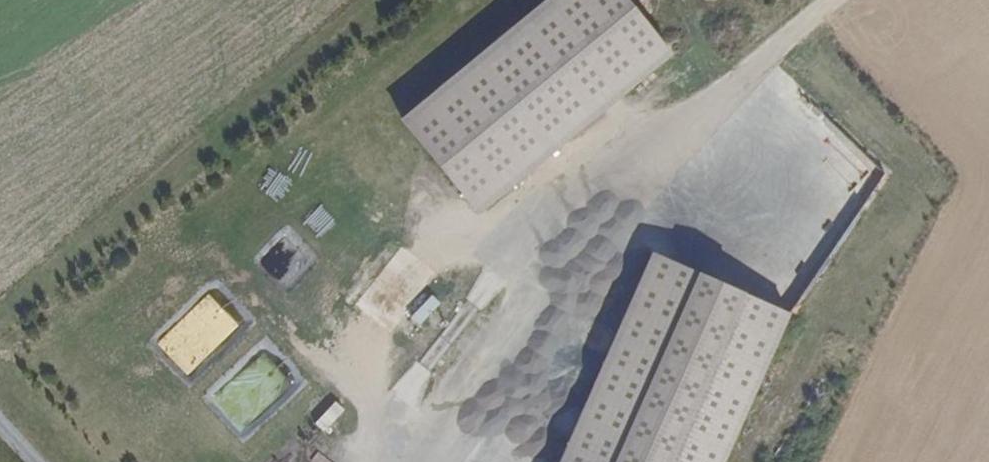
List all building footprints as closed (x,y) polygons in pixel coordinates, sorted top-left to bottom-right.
[(408,125),(488,221),(686,58),(638,0),(563,0),(408,125)] [(566,461),(726,461),(793,313),(655,251),(566,461)]
